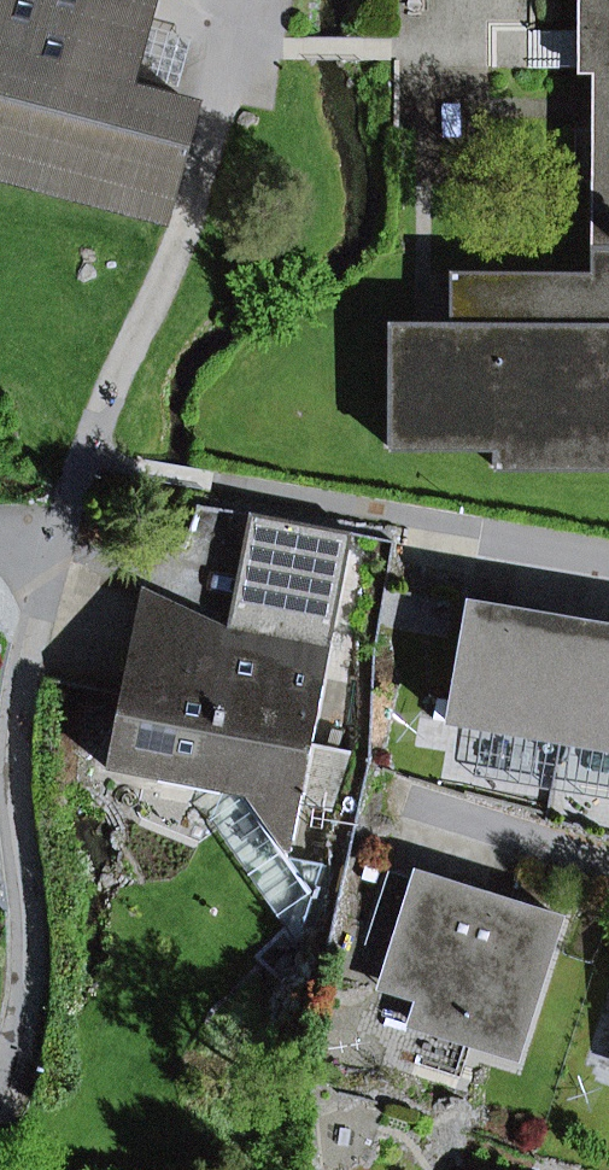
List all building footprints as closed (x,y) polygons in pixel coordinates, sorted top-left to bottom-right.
[(163,217),(191,111),(123,93),(128,75),(142,24),(148,0),(0,0),(0,174),(163,217)] [(577,32),(590,32),(590,75),(590,272),(449,272),(449,324),(389,324),(389,445),(494,445),(493,465),(608,465),(608,0),(577,0),(577,32)] [(128,75),(178,89),(191,37),(142,24),(128,75)] [(590,75),(590,32),(577,32),(577,75),(590,75)] [(289,859),(353,534),(251,514),(244,548),(274,554),(256,643),(228,630),(182,608),(150,763),(111,755),(108,769),(224,791),(245,796),(289,859)] [(228,630),(256,643),(274,554),(244,548),(228,630)] [(150,763),(182,608),(143,589),(111,755),(150,763)] [(468,604),(448,723),(483,729),(560,742),(580,623),(468,604)] [(580,623),(560,742),(608,750),(608,628),(580,623)] [(608,799),(608,750),(560,742),(483,729),(474,776),(608,799)] [(322,866),(289,859),(245,796),(224,791),(211,820),(298,945),(322,866)] [(417,1000),(409,1026),(515,1059),(560,919),(416,873),(379,988),(417,1000)]
